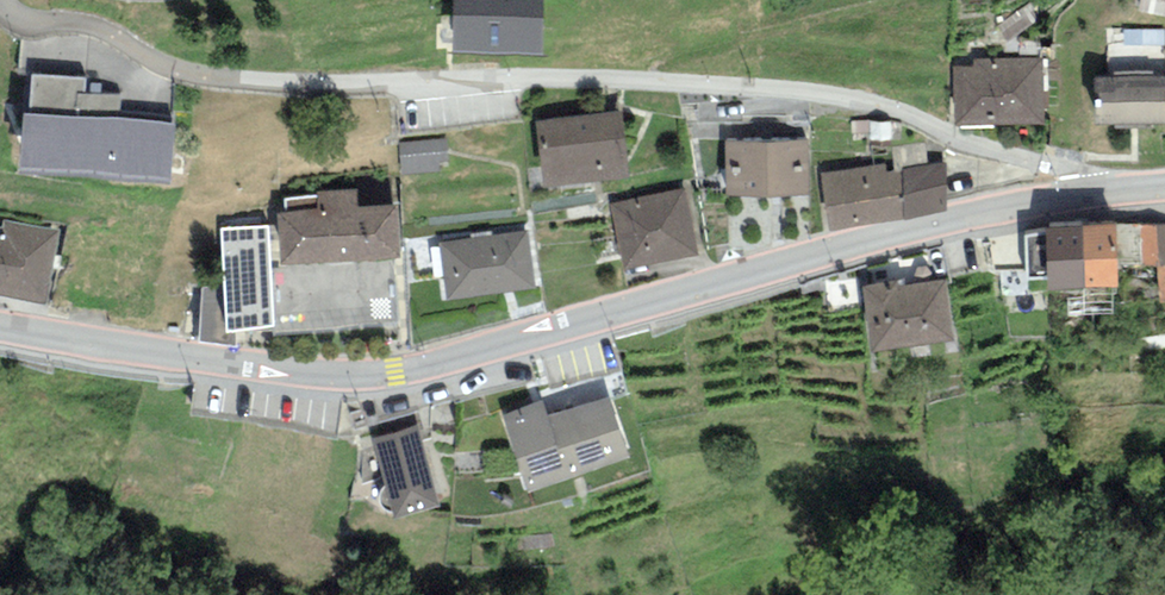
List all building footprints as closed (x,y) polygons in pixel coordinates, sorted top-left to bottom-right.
[(451,53),(541,55),(543,0),(452,0),(451,53)] [(1139,13),(1164,18),(1164,0),(1141,0),(1139,13)] [(1119,29),(1119,70),(1164,70),(1164,30),(1119,29)] [(1042,58),(973,60),(974,67),(953,68),(955,126),(1044,124),(1042,58)] [(29,114),(23,113),(18,172),(171,185),(177,122),(118,117),(120,96),(85,93),(86,78),(32,73),(29,114)] [(1094,78),(1095,126),(1164,124),(1164,75),(1094,78)] [(621,112),(536,123),(545,189),(629,178),(621,112)] [(447,138),(399,142),(401,174),(440,171),(439,162),(449,161),(447,138)] [(807,140),(726,141),(727,197),(808,195),(807,140)] [(886,163),(821,173),(829,232),(904,222),(902,170),(887,173),(886,163)] [(946,163),(902,170),(904,222),(946,211),(946,163)] [(318,196),(284,199),(284,213),(276,214),(278,225),(221,228),(222,287),(202,288),(198,341),(236,347),(235,332),(274,325),(274,335),(398,324),(394,257),(400,257),(398,204),(358,206),(357,189),(317,191),(318,196)] [(686,189),(610,204),(623,271),(699,256),(686,189)] [(4,219),(2,229),(0,229),(0,296),(45,305),(60,230),(4,219)] [(1139,225),(1141,263),(1141,267),(1158,266),(1159,302),(1164,302),(1164,223),(1139,225)] [(1082,225),(1049,227),(1047,227),(1047,233),(1025,234),(1027,278),(1048,277),(1048,290),(1084,289),(1082,225)] [(1116,226),(1082,225),(1084,289),(1119,287),(1118,264),(1116,226)] [(1139,225),(1116,226),(1118,264),(1141,263),(1139,225)] [(528,231),(439,243),(447,300),(535,288),(528,231)] [(904,279),(861,285),(871,352),(954,340),(946,279),(905,285),(904,279)] [(600,377),(546,395),(552,412),(606,393),(600,377)] [(543,401),(502,415),(529,493),(630,458),(608,395),(548,416),(543,401)] [(416,426),(372,439),(396,519),(440,506),(416,426)]
